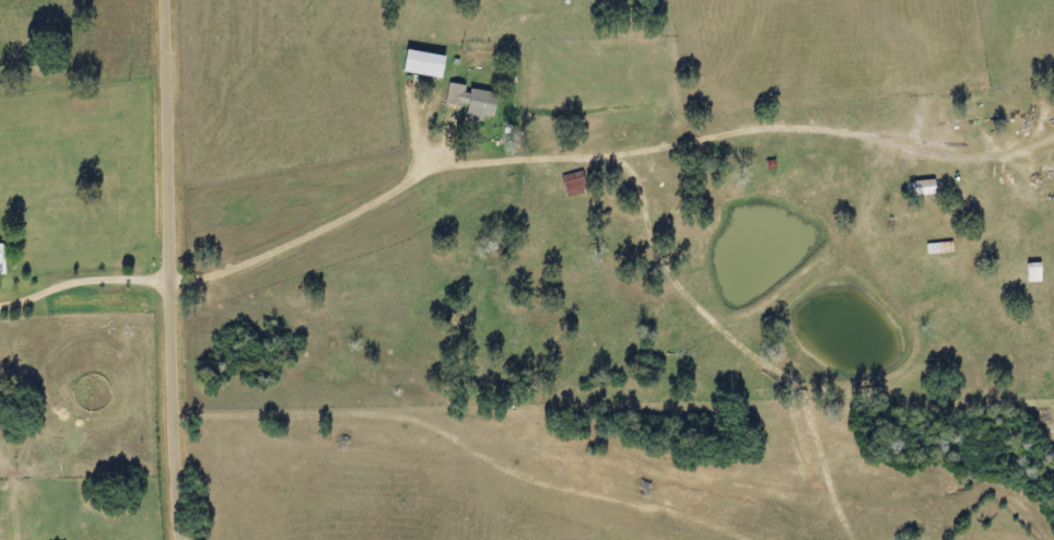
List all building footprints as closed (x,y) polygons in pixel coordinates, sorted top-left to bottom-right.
[(433,79),(437,55),(397,49),(394,73),(433,79)] [(438,106),(486,116),(490,92),(442,83),(438,106)] [(951,259),(950,242),(933,244),(934,261),(951,259)] [(1022,263),(1022,282),(1036,282),(1036,263),(1022,263)]
